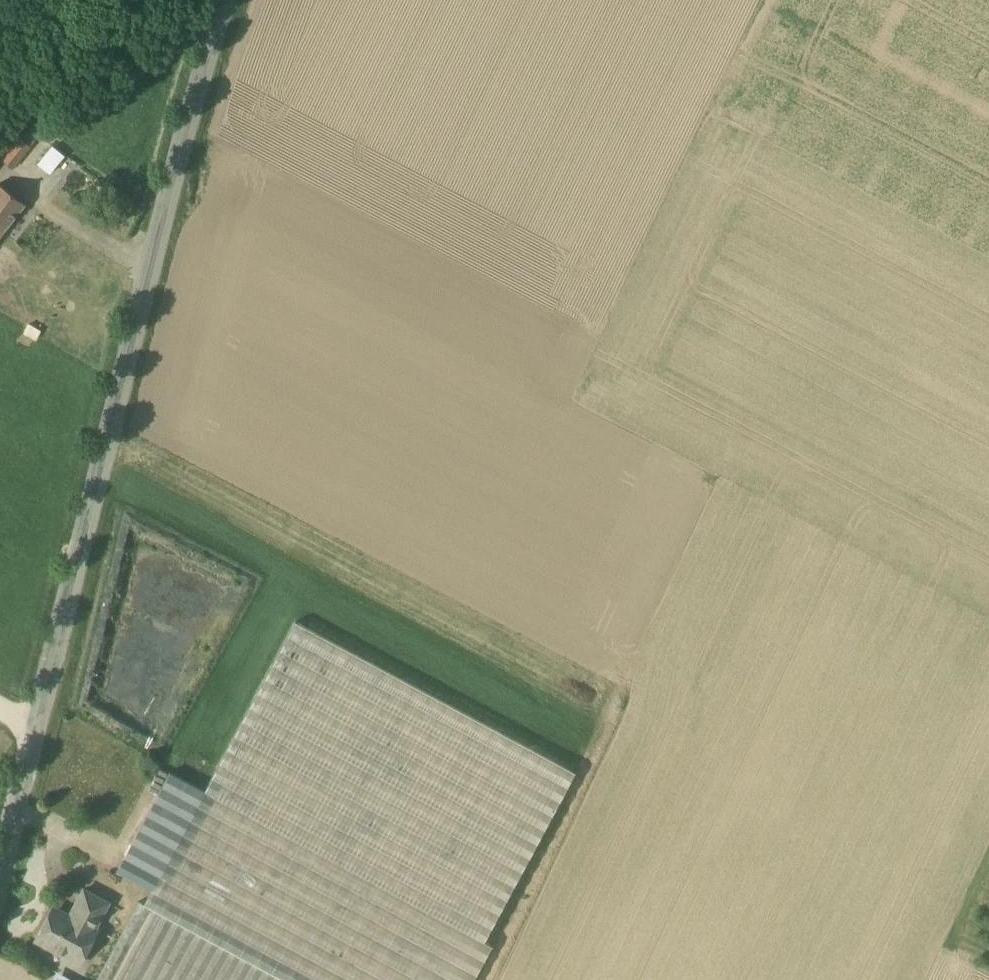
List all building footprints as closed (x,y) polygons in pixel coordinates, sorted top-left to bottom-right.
[(18,135),(0,157),(0,158),(11,168),(30,145),(18,135)] [(50,144),(29,174),(41,183),(62,153),(50,144)] [(24,203),(0,184),(0,233),(24,203)] [(482,939),(575,771),(296,621),(205,790),(187,781),(170,771),(116,870),(152,889),(144,903),(139,901),(96,979),(471,979),(491,944),(482,939)] [(107,902),(83,889),(69,915),(53,906),(35,940),(79,964),(96,931),(93,930),(107,902)]
